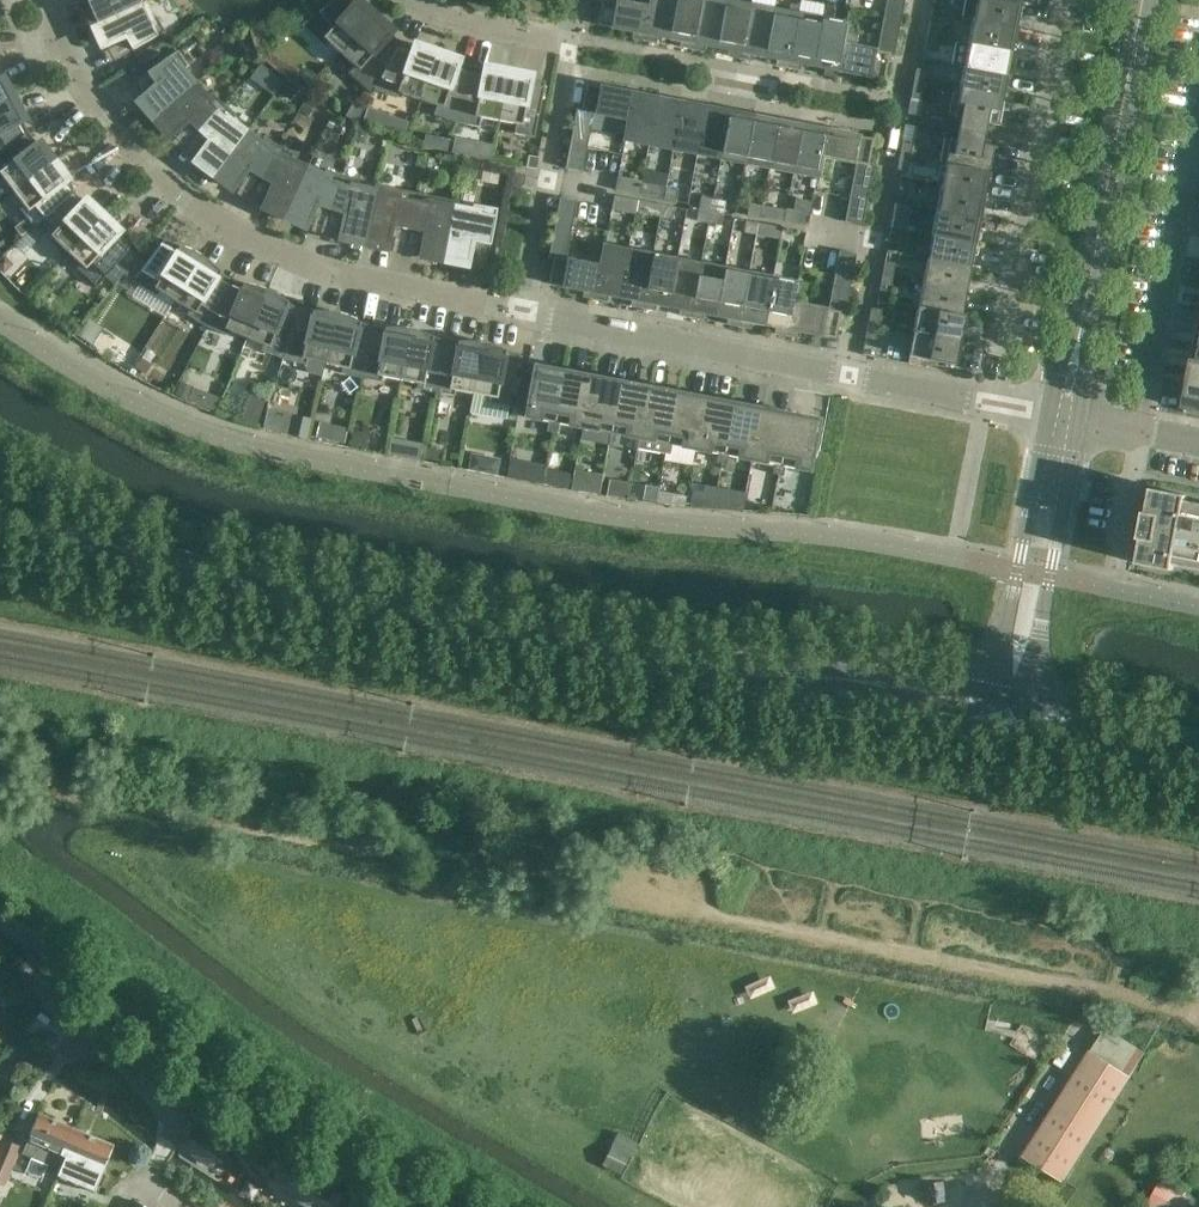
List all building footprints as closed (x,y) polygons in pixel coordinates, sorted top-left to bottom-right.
[(86,1),(84,1),(85,8),(86,14),(88,20),(91,25),(143,2),(142,0),(88,0),(86,1)] [(372,18),(354,2),(354,3),(351,0),(334,0),(301,25),(324,46),(328,42),(342,54),(372,18)] [(602,1),(597,25),(636,32),(634,39),(643,41),(650,7),(649,7),(614,1),(615,0),(599,0),(602,1)] [(676,0),(650,0),(649,7),(650,7),(643,41),(653,43),(654,35),(669,38),(676,0)] [(669,38),(683,41),(682,48),(691,50),(701,0),(676,0),(669,38)] [(726,0),(723,0),(701,0),(691,50),(701,52),(702,45),(717,47),(726,0)] [(739,59),(750,5),(726,0),(717,47),(731,50),(730,57),(739,59)] [(904,0),(887,0),(877,51),(854,46),(857,33),(845,31),(847,24),(846,23),(835,77),(844,79),(846,72),(884,79),(889,55),(894,56),(904,0)] [(961,17),(972,19),(1016,28),(1021,4),(1001,0),(965,0),(961,17)] [(143,2),(91,25),(94,31),(97,36),(100,42),(104,47),(106,45),(124,37),(132,50),(165,31),(156,16),(150,18),(143,2)] [(750,5),(739,59),(749,61),(750,54),(765,56),(774,10),(750,5)] [(787,68),(798,14),(799,6),(790,5),(789,13),(774,10),(765,56),(779,59),(778,66),(787,68)] [(798,14),(787,68),(796,70),(798,63),(813,66),(822,19),(798,14)] [(372,18),(342,54),(355,66),(348,73),(371,93),(400,44),(390,35),(391,34),(372,18)] [(822,19),(813,66),(827,68),(826,76),(835,77),(846,23),(822,19)] [(972,19),(968,43),(1012,52),(1016,28),(972,19)] [(927,36),(937,38),(940,23),(930,21),(927,36)] [(937,38),(927,36),(924,51),(934,53),(937,38)] [(968,43),(963,67),(1007,76),(1012,52),(968,43)] [(419,99),(435,55),(412,47),(412,48),(400,44),(371,93),(372,94),(375,90),(401,100),(402,94),(419,99)] [(154,46),(135,57),(141,66),(160,54),(154,46)] [(151,120),(195,82),(184,68),(189,65),(177,50),(146,72),(155,85),(140,98),(138,99),(141,104),(144,110),(147,115),(151,120)] [(435,55),(419,99),(437,104),(434,113),(456,122),(470,68),(458,64),(458,63),(435,55)] [(263,62),(254,74),(264,82),(273,71),(263,62)] [(963,67),(959,90),(959,91),(1003,100),(1007,76),(963,67)] [(470,68),(456,122),(479,126),(481,117),(498,120),(507,74),(483,70),(483,71),(470,68)] [(913,83),(923,85),(926,70),(916,68),(913,83)] [(507,74),(498,120),(516,124),(514,134),(534,138),(544,82),(531,80),(531,78),(507,74)] [(11,100),(0,80),(0,105),(11,100)] [(195,82),(151,120),(156,125),(160,129),(166,133),(170,137),(172,135),(187,122),(198,131),(223,104),(211,92),(207,96),(195,82)] [(923,85),(913,83),(910,98),(921,100),(923,85)] [(283,84),(277,94),(290,102),(297,93),(283,84)] [(577,107),(565,168),(582,171),(593,113),(627,119),(629,119),(634,93),(586,84),(582,108),(577,107)] [(960,118),(959,123),(956,139),(944,137),(939,163),(945,164),(945,163),(989,172),(993,149),(995,149),(996,147),(983,144),(987,123),(1000,126),(1000,123),(998,123),(1003,100),(959,91),(959,90),(953,89),(948,116),(960,118)] [(657,98),(634,93),(629,119),(627,119),(623,140),(648,144),(657,98)] [(648,144),(673,149),(681,102),(657,98),(648,144)] [(308,99),(300,111),(309,116),(316,104),(308,99)] [(27,133),(21,122),(22,121),(11,100),(0,105),(0,151),(27,133)] [(673,149),(697,154),(705,107),(681,102),(673,149)] [(350,103),(343,116),(354,122),(361,109),(350,103)] [(223,104),(198,131),(208,141),(196,157),(194,159),(198,164),(203,169),(207,173),(212,177),(246,131),(232,120),(235,115),(223,104)] [(697,154),(720,158),(729,111),(705,107),(697,154)] [(365,110),(360,122),(372,127),(377,115),(365,110)] [(744,163),(753,116),(729,111),(720,158),(744,163)] [(777,120),(753,116),(744,163),(769,167),(777,120)] [(801,125),(777,120),(769,167),(792,172),(801,125)] [(801,125),(792,172),(818,177),(822,156),(820,156),(825,130),(801,125)] [(354,139),(362,141),(364,132),(357,130),(354,139)] [(873,139),(825,130),(820,156),(822,156),(856,163),(845,221),(862,225),(873,164),(868,163),(873,139)] [(246,131),(212,177),(217,180),(223,183),(228,186),(234,189),(235,187),(247,171),(259,178),(279,146),(264,137),(261,142),(246,131)] [(0,151),(0,179),(3,177),(13,191),(51,162),(36,143),(35,144),(27,133),(0,151)] [(899,155),(910,157),(913,142),(902,140),(899,155)] [(447,143),(435,141),(433,151),(445,153),(447,143)] [(449,143),(447,154),(460,156),(462,145),(449,143)] [(279,146),(259,178),(272,185),(263,204),(262,205),(267,209),(272,213),(278,216),(283,219),(307,167),(291,159),(293,154),(279,146)] [(537,157),(527,155),(525,169),(535,170),(537,157)] [(910,157),(899,155),(897,170),(907,172),(910,157)] [(413,156),(409,169),(420,171),(423,158),(413,156)] [(34,227),(73,193),(65,182),(66,182),(51,162),(13,191),(24,205),(20,209),(34,227)] [(984,196),(989,172),(945,163),(945,164),(940,187),(984,196)] [(307,167),(283,219),(289,221),(295,223),(302,225),(307,226),(308,224),(316,205),(330,210),(342,175),(326,169),(323,174),(307,167)] [(525,176),(513,174),(511,186),(523,188),(525,176)] [(342,175),(330,210),(344,215),(340,235),(339,237),(345,240),(350,242),(357,244),(362,246),(376,184),(375,184),(373,189),(357,186),(359,180),(342,175)] [(651,197),(653,186),(641,183),(641,181),(617,177),(615,190),(651,197)] [(901,180),(897,195),(908,197),(911,182),(901,180)] [(416,192),(376,184),(362,246),(369,247),(374,247),(381,248),(387,247),(387,246),(394,226),(408,229),(416,192)] [(663,200),(665,188),(653,186),(651,197),(663,200)] [(980,220),(984,196),(940,187),(936,211),(980,220)] [(665,188),(663,200),(675,202),(677,190),(665,188)] [(455,200),(416,192),(408,229),(423,232),(421,252),(420,254),(425,257),(431,259),(438,261),(444,262),(455,200)] [(73,193),(34,227),(51,243),(55,239),(68,252),(100,217),(83,201),(82,201),(73,193)] [(648,215),(650,203),(614,196),(611,210),(635,214),(635,212),(648,215)] [(559,197),(548,258),(553,259),(548,283),(586,291),(585,298),(594,299),(601,266),(600,266),(565,259),(577,201),(559,197)] [(698,209),(710,211),(713,199),(700,197),(698,209)] [(710,211),(723,214),(725,201),(713,199),(710,211)] [(455,200),(444,262),(450,263),(456,264),(462,264),(469,263),(468,261),(472,241),(490,245),(497,208),(473,204),(472,209),(456,206),(457,201),(455,200)] [(650,203),(648,215),(660,217),(662,205),(650,203)] [(759,217),(761,206),(749,203),(747,215),(759,217)] [(662,205),(660,217),(672,219),(674,207),(662,205)] [(771,220),(773,208),(761,206),(759,217),(771,220)] [(773,208),(771,220),(807,227),(810,213),(786,208),(786,210),(773,208)] [(708,223),(710,211),(698,209),(696,221),(708,223)] [(710,211),(708,223),(720,226),(723,214),(710,211)] [(975,244),(980,220),(936,211),(931,235),(975,244)] [(891,228),(901,230),(904,215),(894,213),(891,228)] [(100,217),(68,252),(81,264),(77,268),(97,287),(130,246),(117,235),(118,234),(100,217)] [(756,235),(758,223),(746,221),(743,233),(756,235)] [(758,223),(756,235),(767,237),(770,225),(758,223)] [(770,225),(767,237),(780,239),(782,228),(770,225)] [(901,230),(891,228),(888,243),(898,245),(901,230)] [(971,268),(975,244),(931,235),(927,259),(971,268)] [(164,239),(133,281),(156,296),(159,291),(174,300),(199,260),(179,247),(178,248),(164,239)] [(620,297),(629,250),(604,245),(600,266),(601,266),(594,299),(604,301),(605,294),(620,297)] [(652,255),(629,250),(620,297),(634,300),(633,307),(642,309),(652,255)] [(844,315),(856,254),(839,251),(828,309),(794,303),(792,303),(786,336),(795,338),(797,331),(835,338),(839,314),(844,315)] [(668,306),(676,259),(652,255),(642,309),(652,310),(653,303),(668,306)] [(690,318),(700,264),(676,259),(668,306),(682,309),(681,316),(690,318)] [(966,292),(971,268),(927,259),(922,283),(966,292)] [(206,327),(230,280),(220,274),(220,273),(199,260),(174,300),(190,310),(187,314),(206,327)] [(881,276),(892,278),(895,263),(884,261),(881,276)] [(716,315),(724,268),(700,264),(690,318),(699,319),(701,312),(716,315)] [(115,267),(106,278),(114,284),(123,273),(115,267)] [(738,327),(748,273),(724,268),(716,315),(730,318),(729,325),(738,327)] [(772,277),(748,273),(738,327),(747,329),(749,321),(763,324),(772,277)] [(892,278),(881,276),(878,290),(889,292),(892,278)] [(772,277),(763,324),(778,327),(777,334),(786,336),(792,303),(794,303),(798,282),(772,277)] [(230,280),(206,327),(228,336),(230,331),(247,338),(265,294),(243,284),(242,285),(230,280)] [(966,292),(922,283),(918,307),(962,316),(962,315),(966,292)] [(265,294),(247,338),(263,345),(261,350),(283,359),(299,310),(287,304),(287,303),(265,294)] [(918,307),(913,331),(959,340),(964,315),(962,315),(962,316),(918,307)] [(868,323),(878,325),(881,310),(870,308),(868,323)] [(299,310),(283,359),(306,365),(307,359),(325,363),(336,317),(312,311),(312,313),(299,310)] [(361,378),(372,327),(359,324),(360,323),(336,317),(325,363),(342,367),(341,373),(361,378)] [(88,318),(77,336),(92,345),(103,328),(88,318)] [(878,325),(868,323),(865,337),(875,339),(878,325)] [(372,327),(361,378),(381,382),(382,376),(400,379),(408,333),(385,328),(384,329),(372,327)] [(959,340),(913,331),(908,356),(954,365),(959,340)] [(408,333),(400,379),(417,383),(416,388),(435,392),(445,341),(432,339),(432,337),(408,333)] [(445,341),(435,392),(454,396),(455,390),(472,393),(481,347),(457,342),(457,343),(445,341)] [(481,347),(472,393),(490,397),(489,402),(509,406),(519,355),(505,352),(505,351),(481,347)] [(1198,385),(1198,361),(1194,360),(1189,384),(1198,385)] [(552,432),(564,371),(534,365),(524,417),(548,421),(547,431),(552,432)] [(592,376),(564,371),(552,432),(557,433),(559,423),(582,428),(592,376)] [(620,382),(592,376),(582,428),(605,432),(603,442),(608,443),(620,382)] [(180,382),(174,395),(187,400),(192,387),(180,382)] [(648,387),(620,382),(608,443),(614,444),(615,434),(638,438),(648,387)] [(1189,384),(1184,412),(1185,413),(1186,409),(1198,411),(1198,385),(1189,384)] [(648,387),(638,438),(637,448),(665,453),(676,392),(648,387)] [(705,398),(676,392),(665,453),(670,454),(672,445),(695,449),(705,398)] [(733,403),(705,398),(695,449),(718,454),(716,463),(721,464),(733,403)] [(761,408),(733,403),(721,464),(727,465),(728,456),(751,460),(761,408)] [(789,414),(761,408),(751,460),(774,464),(773,474),(778,475),(789,414)] [(789,414),(778,475),(783,476),(785,466),(809,471),(818,419),(789,414)] [(546,468),(543,485),(554,487),(557,470),(546,468)] [(692,490),(689,507),(692,507),(714,509),(717,488),(704,485),(703,492),(692,490)] [(1152,489),(1148,513),(1145,513),(1143,523),(1140,522),(1137,537),(1140,537),(1140,539),(1143,540),(1138,564),(1173,571),(1174,565),(1198,570),(1198,503),(1186,501),(1187,496),(1152,489)] [(673,495),(672,505),(684,507),(686,496),(673,495)] [(1065,1180),(1129,1079),(1089,1053),(1024,1155),(1065,1180)] [(71,1128),(39,1114),(22,1153),(48,1164),(50,1161),(61,1166),(66,1156),(61,1154),(71,1128)] [(66,1156),(61,1166),(58,1175),(93,1190),(94,1187),(96,1188),(103,1185),(106,1176),(104,1170),(102,1170),(112,1145),(71,1128),(61,1154),(66,1156)] [(196,1131),(187,1147),(212,1161),(222,1144),(196,1131)] [(3,1141),(0,1149),(0,1183),(4,1185),(19,1147),(3,1141)] [(295,1169),(283,1191),(309,1206),(308,1206),(339,1206),(343,1200),(324,1189),(326,1186),(295,1169)] [(1169,1190),(1160,1206),(1187,1206),(1190,1200),(1169,1190)]
